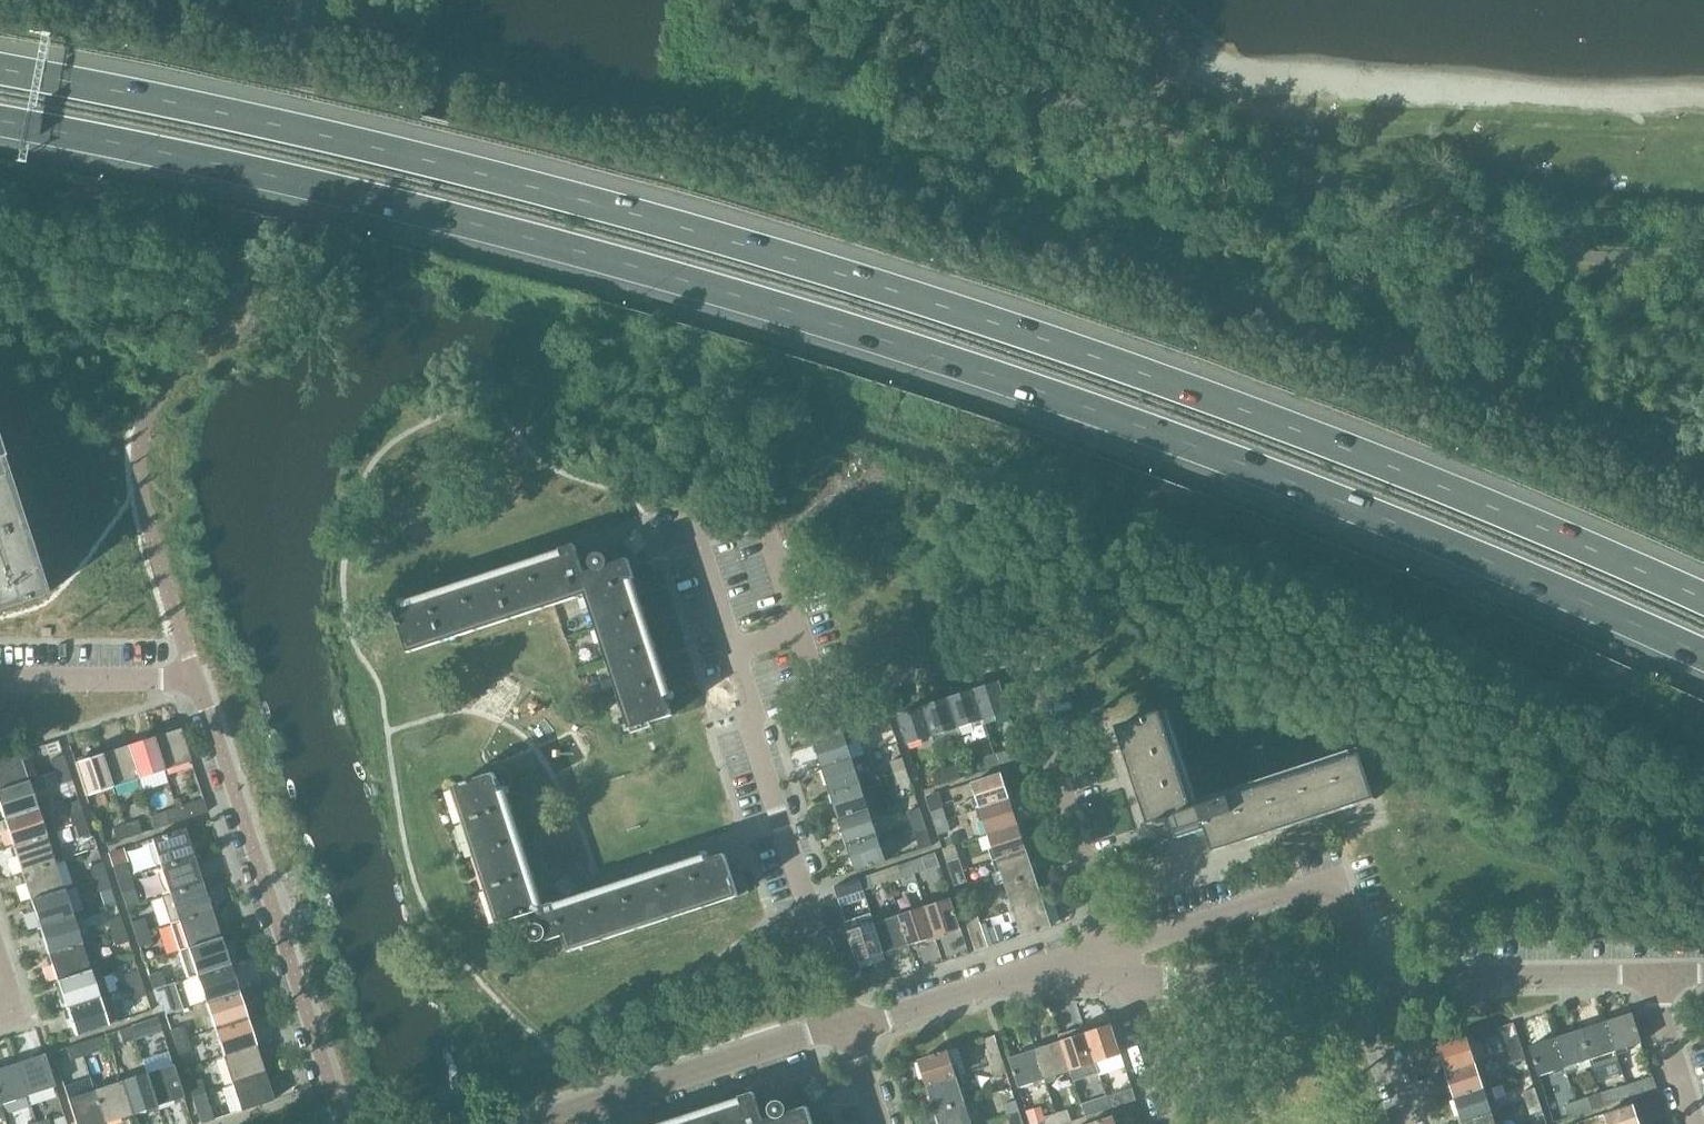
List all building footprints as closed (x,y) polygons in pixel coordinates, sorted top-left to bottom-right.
[(45,595),(44,594),(0,460),(0,610),(45,595)] [(410,653),(510,620),(579,597),(587,594),(631,729),(673,715),(629,581),(635,579),(632,569),(646,565),(626,545),(628,543),(627,544),(625,545),(621,549),(615,553),(610,556),(604,558),(604,556),(594,559),(597,570),(585,574),(575,545),(562,549),(564,556),(396,611),(410,653)] [(566,613),(571,628),(581,625),(576,610),(566,613)] [(1000,682),(975,690),(984,720),(1010,711),(1000,682)] [(975,690),(949,698),(959,728),(984,720),(975,690)] [(923,707),(933,736),(936,745),(961,737),(959,728),(949,698),(923,707)] [(806,717),(815,743),(844,733),(836,707),(806,717)] [(907,745),(933,736),(923,707),(898,715),(907,745)] [(1150,825),(1165,820),(1171,818),(1178,839),(1207,830),(1214,852),(1376,799),(1362,754),(1194,809),(1163,713),(1118,727),(1150,825)] [(877,722),(881,733),(894,728),(890,717),(877,722)] [(180,728),(153,737),(164,770),(191,761),(180,728)] [(815,743),(823,768),(853,759),(844,733),(815,743)] [(153,737),(127,746),(138,778),(164,770),(153,737)] [(127,746),(101,754),(112,787),(138,778),(127,746)] [(1021,746),(995,754),(999,766),(1025,758),(1021,746)] [(27,780),(19,753),(0,759),(0,789),(27,780)] [(112,787),(101,754),(75,763),(85,796),(112,787)] [(999,766),(995,754),(983,758),(988,770),(999,766)] [(50,760),(54,772),(67,767),(63,755),(50,760)] [(890,761),(894,773),(906,769),(902,757),(890,761)] [(823,768),(831,794),(861,784),(853,759),(823,768)] [(957,766),(944,770),(948,782),(961,778),(957,766)] [(67,767),(54,772),(58,785),(71,781),(67,767)] [(906,769),(894,773),(898,784),(910,780),(906,769)] [(948,782),(944,770),(934,773),(938,786),(948,782)] [(725,855),(576,903),(558,887),(560,885),(559,885),(553,893),(546,899),(537,902),(496,773),(454,787),(498,923),(538,910),(544,926),(533,929),(536,939),(547,936),(548,941),(564,935),(570,951),(749,893),(743,874),(733,877),(725,855)] [(972,783),(981,808),(1010,798),(1002,773),(972,783)] [(4,818),(36,807),(27,780),(0,789),(0,807),(4,818)] [(831,794),(840,819),(869,810),(861,784),(831,794)] [(940,792),(927,796),(927,797),(931,810),(944,805),(940,793),(940,792)] [(981,808),(989,834),(1019,824),(1010,798),(981,808)] [(203,799),(176,807),(181,820),(207,812),(203,799)] [(66,804),(73,826),(85,822),(78,800),(66,804)] [(4,818),(13,845),(55,831),(46,804),(36,807),(4,818)] [(181,820),(176,807),(164,812),(168,824),(181,820)] [(908,811),(912,824),(924,820),(920,807),(908,811)] [(931,812),(935,823),(947,819),(943,808),(931,812)] [(840,819),(848,845),(882,834),(878,822),(874,824),(869,810),(840,819)] [(947,819),(935,823),(939,835),(951,831),(947,819)] [(137,820),(124,824),(128,837),(141,833),(137,820)] [(924,820),(912,824),(915,835),(927,831),(924,820)] [(85,822),(73,826),(77,838),(88,834),(85,822)] [(128,837),(124,824),(112,828),(116,841),(128,837)] [(989,834),(997,859),(1027,850),(1019,824),(989,834)] [(151,839),(161,867),(193,856),(184,828),(151,839)] [(21,873),(54,862),(64,859),(55,831),(13,845),(21,873)] [(882,834),(848,845),(856,871),(886,861),(881,846),(886,844),(882,834)] [(125,862),(121,850),(109,854),(113,866),(125,862)] [(997,859),(1006,885),(1035,875),(1027,850),(997,859)] [(161,867),(169,894),(202,883),(193,856),(161,867)] [(923,857),(911,861),(915,874),(927,870),(923,857)] [(947,861),(951,874),(963,871),(959,858),(947,861)] [(915,874),(911,861),(899,865),(903,877),(915,874)] [(21,873),(30,900),(63,889),(54,862),(21,873)] [(89,867),(94,879),(106,875),(102,862),(89,867)] [(113,869),(117,881),(130,877),(126,865),(113,869)] [(963,871),(951,874),(955,885),(966,882),(963,871)] [(872,874),(859,878),(863,891),(876,887),(872,874)] [(106,875),(94,879),(98,891),(110,887),(106,875)] [(1006,885),(1014,911),(1044,901),(1035,875),(1006,885)] [(130,877),(117,881),(121,894),(134,890),(130,877)] [(863,891),(859,878),(834,887),(838,899),(863,891)] [(169,894),(178,921),(211,910),(202,883),(169,894)] [(956,890),(959,900),(972,896),(970,886),(956,890)] [(30,900),(39,927),(72,916),(63,889),(30,900)] [(951,899),(926,907),(935,937),(961,928),(951,899)] [(1044,901),(1014,911),(1022,936),(1052,926),(1044,901)] [(926,907),(900,915),(910,945),(935,937),(926,907)] [(964,913),(968,926),(980,922),(976,909),(964,913)] [(170,924),(179,951),(220,937),(211,910),(178,921),(170,924)] [(900,915),(874,924),(884,953),(910,945),(900,915)] [(39,927),(48,954),(81,943),(72,916),(39,927)] [(107,921),(111,933),(123,930),(119,917),(107,921)] [(131,922),(135,935),(147,931),(143,919),(131,922)] [(980,922),(968,926),(976,951),(988,947),(980,922)] [(884,953),(874,924),(849,932),(858,962),(884,953)] [(985,929),(989,941),(1001,937),(997,925),(985,929)] [(123,930),(111,933),(115,945),(127,941),(123,930)] [(147,931),(135,935),(139,947),(151,943),(147,931)] [(188,978),(196,975),(229,964),(220,937),(179,951),(188,978)] [(48,954),(57,981),(100,967),(91,940),(81,943),(48,954)] [(196,975),(205,1002),(238,991),(229,964),(196,975)] [(66,1009),(99,998),(108,995),(100,967),(57,981),(66,1009)] [(125,974),(129,988),(142,984),(137,970),(125,974)] [(148,976),(152,989),(165,985),(161,973),(148,976)] [(142,984),(129,988),(133,999),(145,995),(142,984)] [(165,985),(152,989),(156,1001),(169,997),(165,985)] [(205,1002),(214,1029),(246,1018),(238,991),(205,1002)] [(99,998),(66,1009),(75,1036),(108,1025),(99,998)] [(1632,1013),(1607,1021),(1617,1054),(1628,1051),(1627,1047),(1642,1042),(1632,1013)] [(214,1029),(222,1056),(255,1045),(246,1018),(214,1029)] [(1581,1030),(1591,1059),(1594,1069),(1620,1061),(1617,1054),(1607,1021),(1581,1030)] [(143,1022),(131,1026),(135,1038),(147,1034),(143,1022)] [(1112,1024),(1086,1033),(1096,1062),(1122,1054),(1112,1024)] [(135,1038),(131,1026),(118,1030),(122,1042),(135,1038)] [(170,1030),(174,1042),(185,1038),(181,1026),(170,1030)] [(1555,1038),(1565,1068),(1567,1073),(1579,1069),(1578,1064),(1591,1059),(1581,1030),(1555,1038)] [(1086,1033),(1061,1041),(1071,1071),(1096,1062),(1086,1033)] [(988,1048),(994,1065),(1004,1062),(998,1045),(995,1035),(985,1039),(988,1048)] [(1506,1040),(1510,1053),(1523,1049),(1518,1036),(1506,1040)] [(1438,1047),(1446,1072),(1476,1062),(1468,1037),(1438,1047)] [(185,1038),(174,1042),(178,1054),(189,1050),(185,1038)] [(1565,1068),(1555,1038),(1530,1046),(1539,1076),(1565,1068)] [(91,1039),(78,1044),(82,1056),(95,1052),(91,1039)] [(1061,1041),(1035,1050),(1045,1079),(1071,1071),(1061,1041)] [(82,1056),(78,1044),(66,1047),(70,1060),(82,1056)] [(222,1056),(231,1083),(264,1072),(255,1045),(222,1056)] [(1523,1049),(1510,1053),(1514,1063),(1526,1059),(1523,1049)] [(927,1087),(957,1077),(961,1076),(957,1064),(953,1065),(948,1050),(919,1060),(927,1087)] [(1045,1079),(1035,1050),(1009,1058),(1019,1088),(1045,1079)] [(44,1054),(17,1063),(27,1095),(55,1087),(44,1054)] [(1004,1062),(994,1065),(998,1076),(1007,1073),(1004,1062)] [(1446,1072),(1454,1098),(1484,1088),(1476,1062),(1446,1072)] [(0,1068),(0,1104),(27,1095),(17,1063),(0,1068)] [(172,1064),(146,1073),(157,1106),(183,1097),(172,1064)] [(264,1072),(231,1083),(241,1111),(273,1100),(264,1072)] [(146,1073),(120,1082),(131,1114),(157,1106),(146,1073)] [(1653,1076),(1628,1085),(1632,1097),(1657,1089),(1653,1076)] [(927,1087),(935,1111),(965,1101),(957,1077),(927,1087)] [(188,1084),(192,1096),(204,1092),(200,1080),(188,1084)] [(120,1082),(94,1090),(104,1123),(131,1114),(120,1082)] [(1628,1085),(1602,1093),(1606,1105),(1632,1097),(1628,1085)] [(1523,1091),(1527,1102),(1539,1098),(1535,1087),(1523,1091)] [(1133,1088),(1107,1096),(1111,1109),(1137,1100),(1133,1088)] [(1454,1098),(1463,1123),(1493,1114),(1484,1088),(1454,1098)] [(94,1090),(67,1099),(75,1123),(101,1123),(104,1123),(94,1090)] [(192,1096),(201,1123),(214,1120),(204,1092),(192,1096)] [(776,1117),(764,1121),(754,1092),(741,1096),(743,1103),(679,1123),(814,1123),(811,1116),(825,1111),(805,1092),(800,1096),(795,1100),(789,1103),(783,1105),(783,1103),(773,1106),(776,1117)] [(1602,1093),(1576,1101),(1580,1114),(1606,1105),(1602,1093)] [(1111,1109),(1107,1096),(1096,1100),(1100,1112),(1111,1109)] [(1539,1098),(1527,1102),(1530,1114),(1542,1110),(1539,1098)] [(940,1123),(972,1123),(965,1101),(935,1111),(940,1123)] [(1004,1105),(1007,1116),(1019,1112),(1016,1101),(1004,1105)] [(1580,1114),(1576,1101),(1565,1105),(1569,1117),(1580,1114)] [(1608,1123),(1640,1123),(1634,1104),(1604,1114),(1608,1123)] [(1056,1114),(1060,1123),(1063,1123),(1073,1121),(1070,1109),(1056,1114)] [(1010,1123),(1023,1123),(1019,1112),(1007,1116),(1010,1123)] [(1056,1114),(1031,1122),(1032,1123),(1060,1123),(1056,1114)] [(1463,1123),(1496,1123),(1493,1114),(1463,1123)] [(36,1122),(37,1123),(67,1123),(64,1116),(49,1120),(48,1118),(36,1122)] [(1118,1117),(1115,1118),(1114,1116),(1089,1123),(1121,1123),(1118,1117)]
